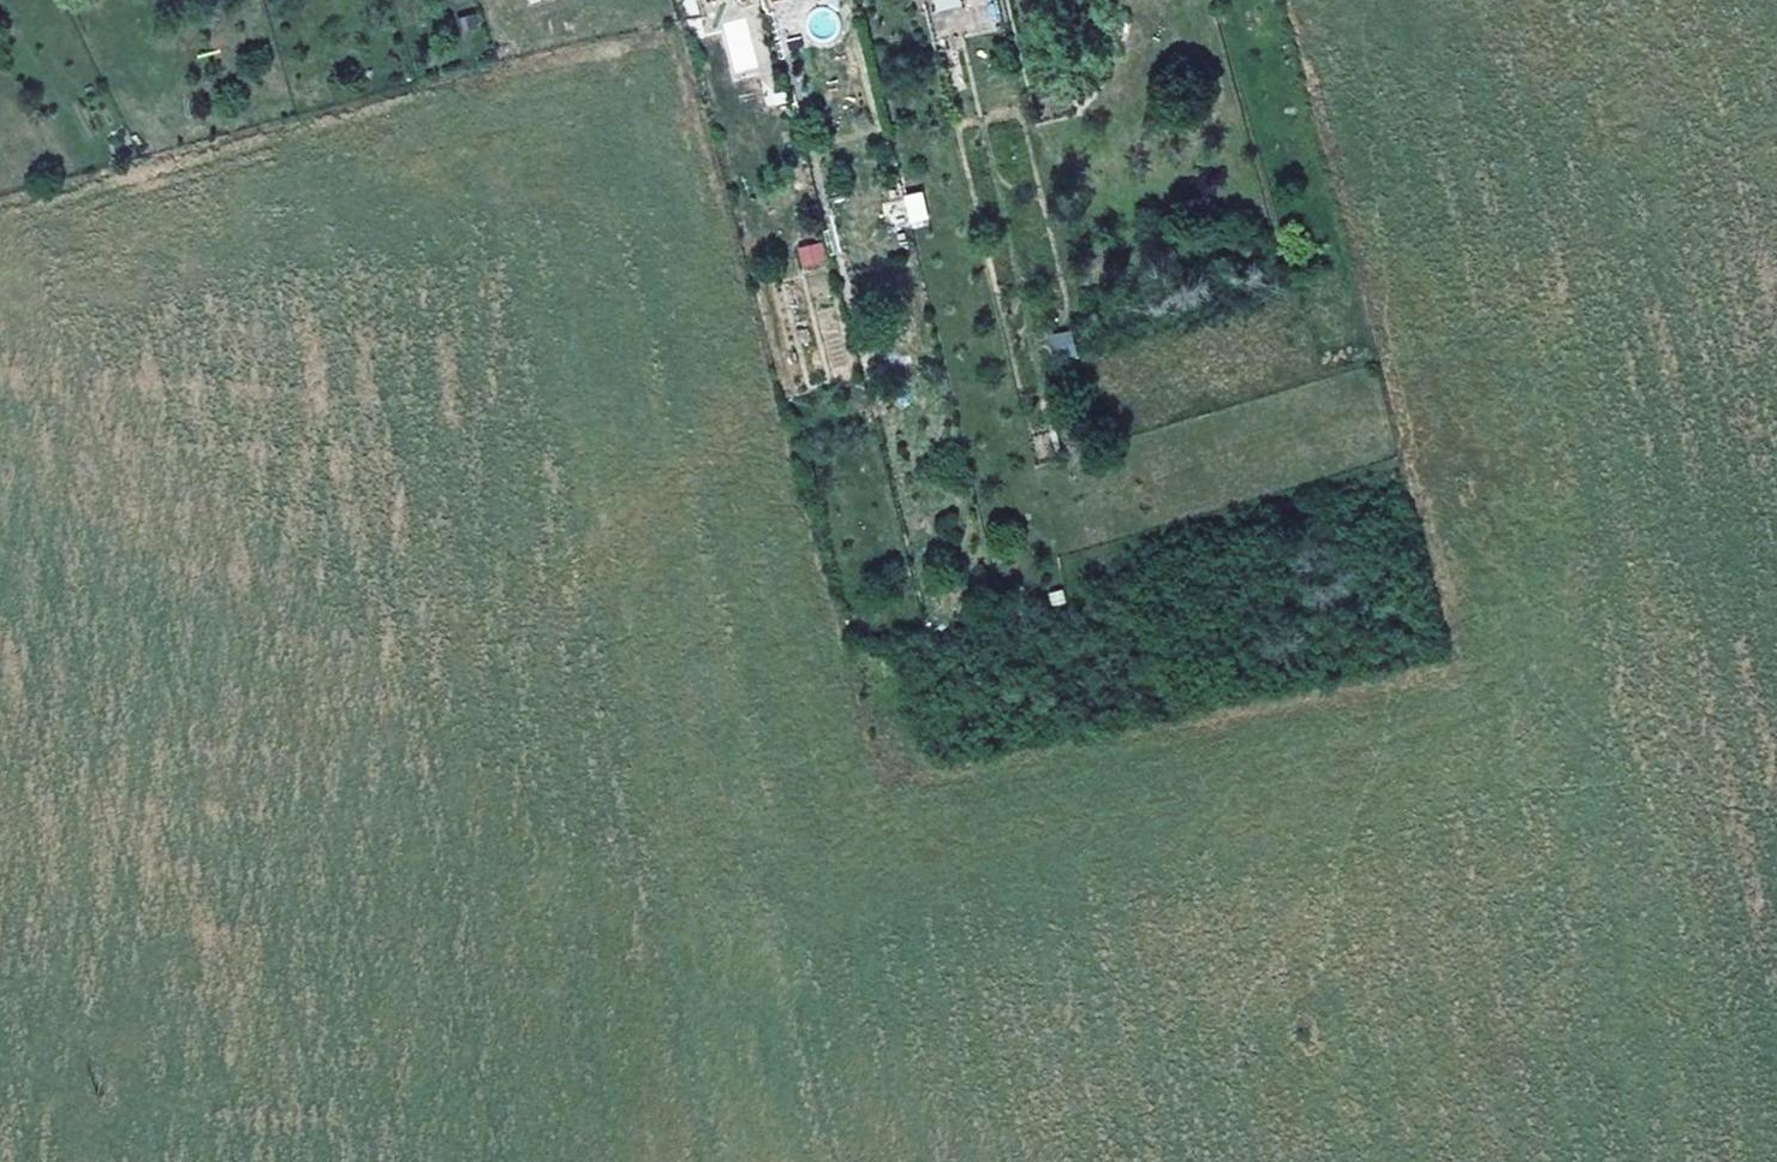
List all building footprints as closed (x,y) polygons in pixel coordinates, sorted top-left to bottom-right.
[(921,191),(902,195),(909,229),(928,225),(921,191)] [(828,260),(822,241),(797,250),(802,268),(828,260)] [(1071,330),(1048,336),(1055,363),(1077,357),(1071,330)]
